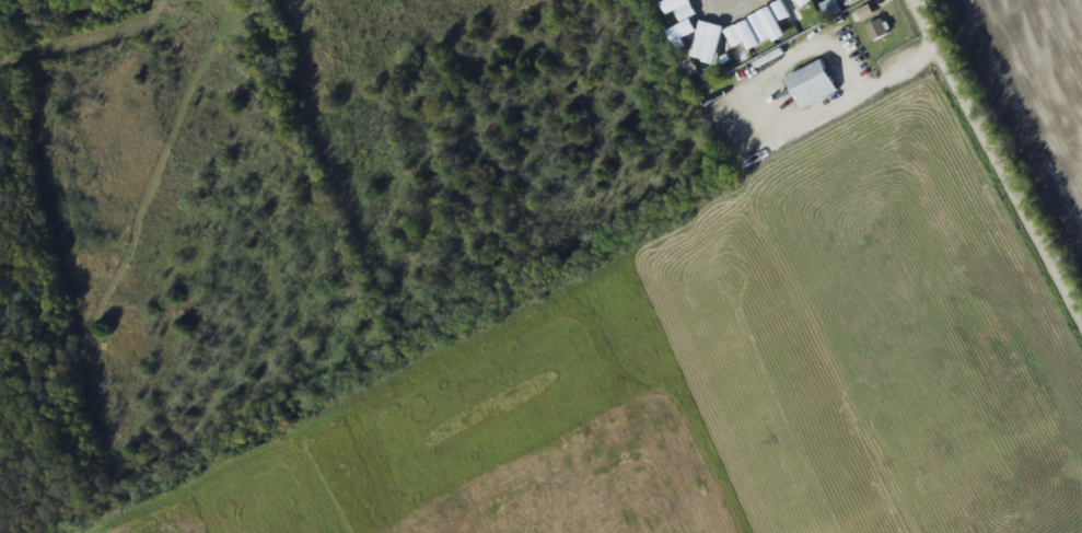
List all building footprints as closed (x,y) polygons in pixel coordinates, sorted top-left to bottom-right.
[(841,11),(835,0),(831,0),(820,6),(827,19),(841,11)] [(681,22),(696,15),(691,4),(676,11),(681,22)] [(772,40),(761,14),(725,30),(733,48),(746,42),(749,50),(772,40)] [(691,58),(714,65),(721,40),(698,34),(691,58)] [(787,77),(801,109),(838,93),(824,61),(787,77)]
